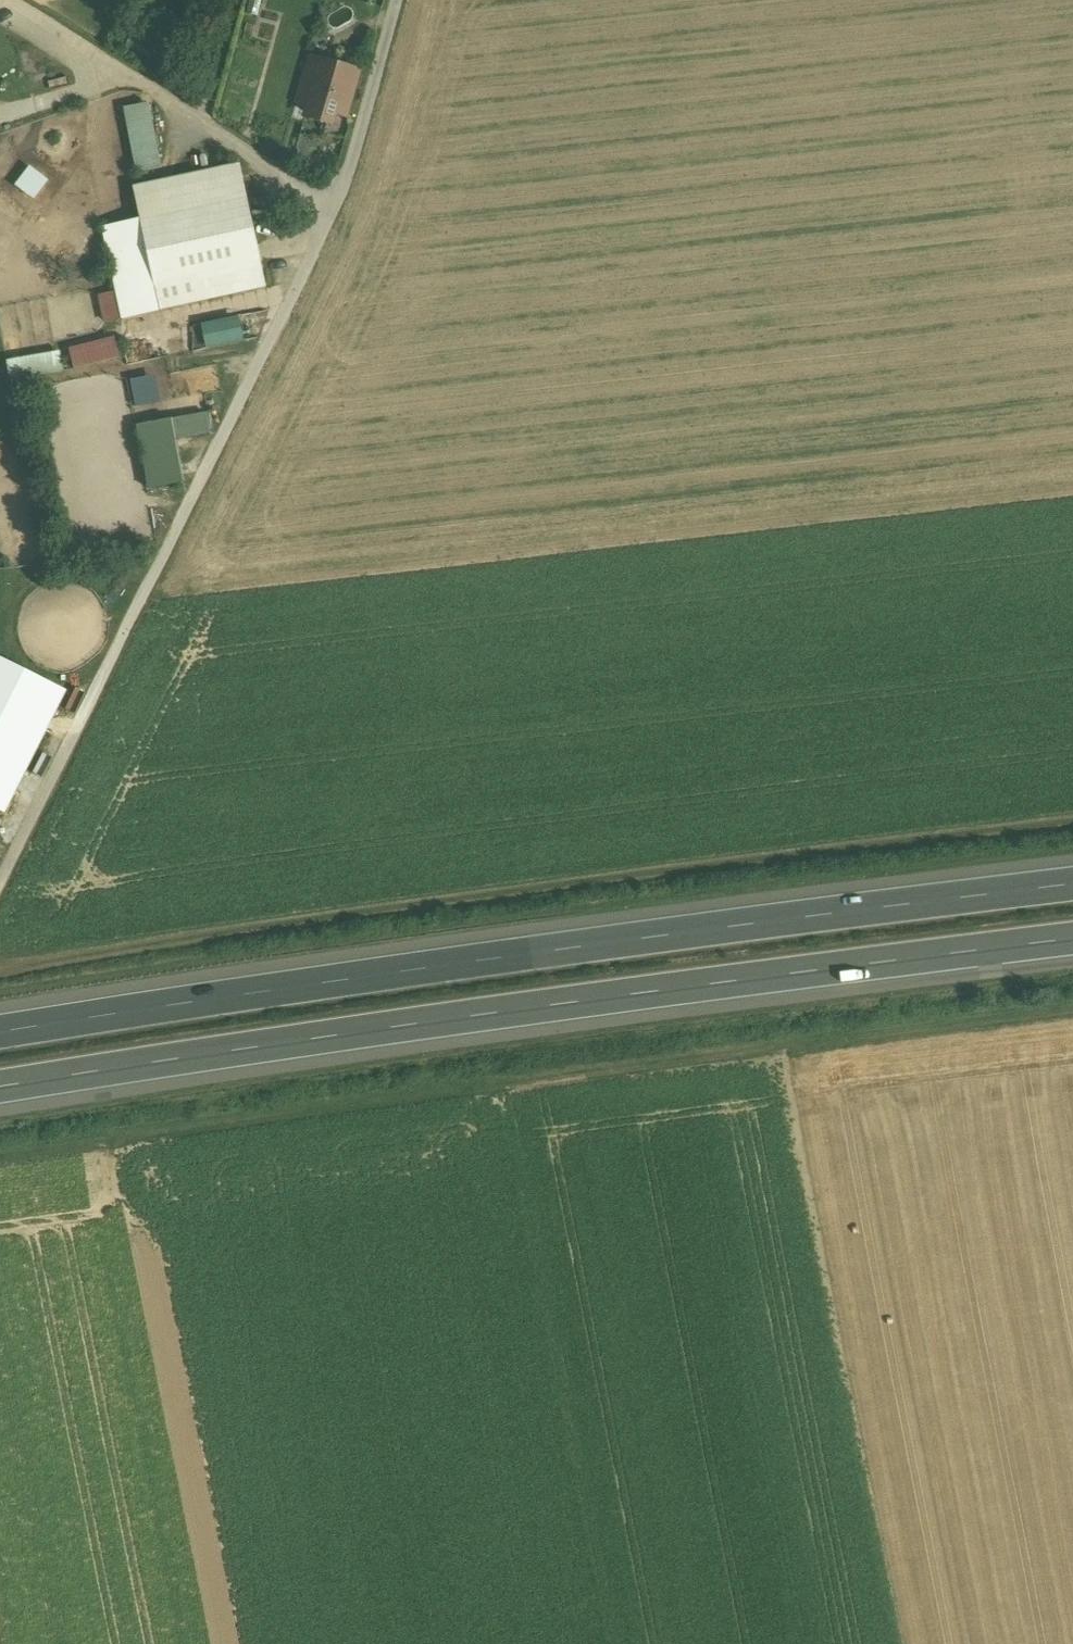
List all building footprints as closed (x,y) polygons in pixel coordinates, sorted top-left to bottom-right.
[(330,66),(320,64),(318,73),(305,69),(295,101),(308,105),(306,112),(313,114),(316,119),(323,124),(331,119),(334,115),(335,112),(345,115),(357,74),(342,70),(338,63),(330,66)] [(136,175),(162,170),(149,104),(123,109),(136,175)] [(239,164),(133,187),(140,220),(140,221),(247,198),(239,164)] [(29,166),(15,186),(34,200),(49,181),(29,166)] [(247,198),(140,221),(140,220),(103,228),(122,318),(266,287),(247,198)] [(200,324),(205,349),(244,341),(238,316),(200,324)] [(119,336),(72,345),(76,367),(124,358),(119,336)] [(10,357),(12,376),(67,370),(64,350),(10,357)] [(144,407),(161,403),(156,375),(140,378),(140,379),(131,381),(135,406),(144,404),(144,407)] [(205,413),(171,419),(175,440),(209,434),(205,413)] [(171,419),(137,425),(149,489),(183,483),(175,440),(171,419)] [(5,815),(68,691),(0,657),(0,813),(5,815)]
